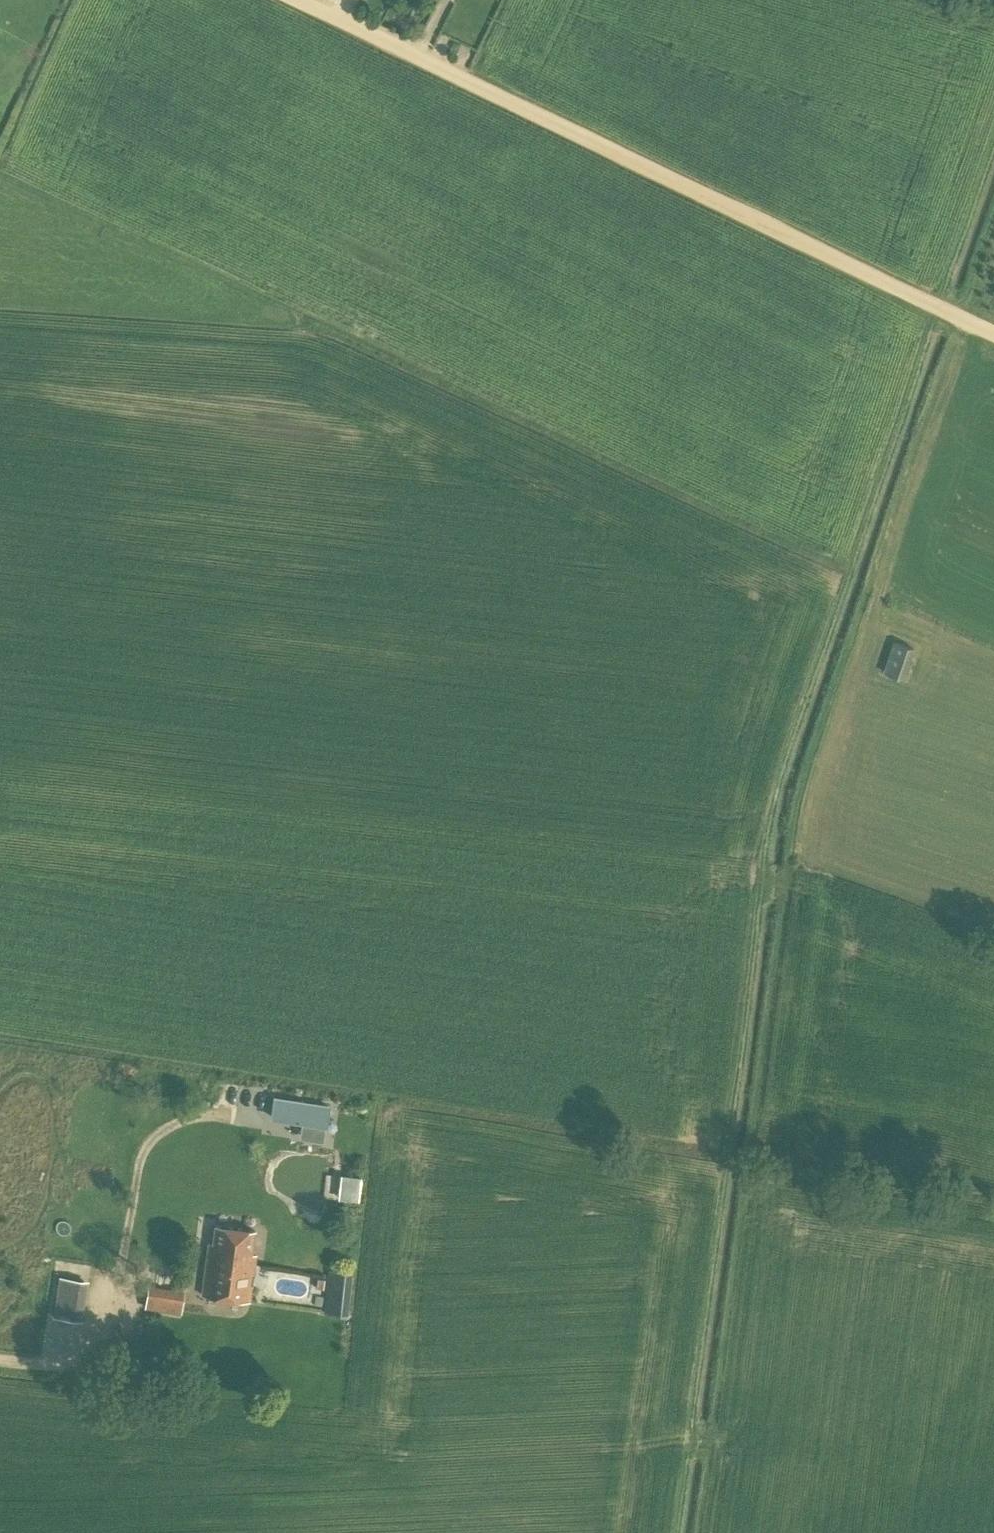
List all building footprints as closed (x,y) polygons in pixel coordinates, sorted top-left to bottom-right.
[(914,647),(895,641),(889,661),(907,667),(914,647)] [(273,1095),(270,1117),(304,1122),(301,1136),(322,1139),(324,1125),(327,1126),(330,1104),(273,1095)] [(340,1179),(338,1195),(358,1197),(359,1181),(340,1179)] [(252,1251),(255,1229),(216,1224),(213,1243),(208,1242),(202,1293),(250,1299),(256,1252),(252,1251)] [(348,1314),(351,1273),(330,1272),(326,1312),(348,1314)] [(82,1321),(88,1280),(59,1276),(53,1316),(82,1321)] [(145,1307),(163,1310),(166,1287),(148,1285),(146,1302),(145,1307)] [(36,1303),(49,1305),(52,1293),(38,1290),(36,1303)]
